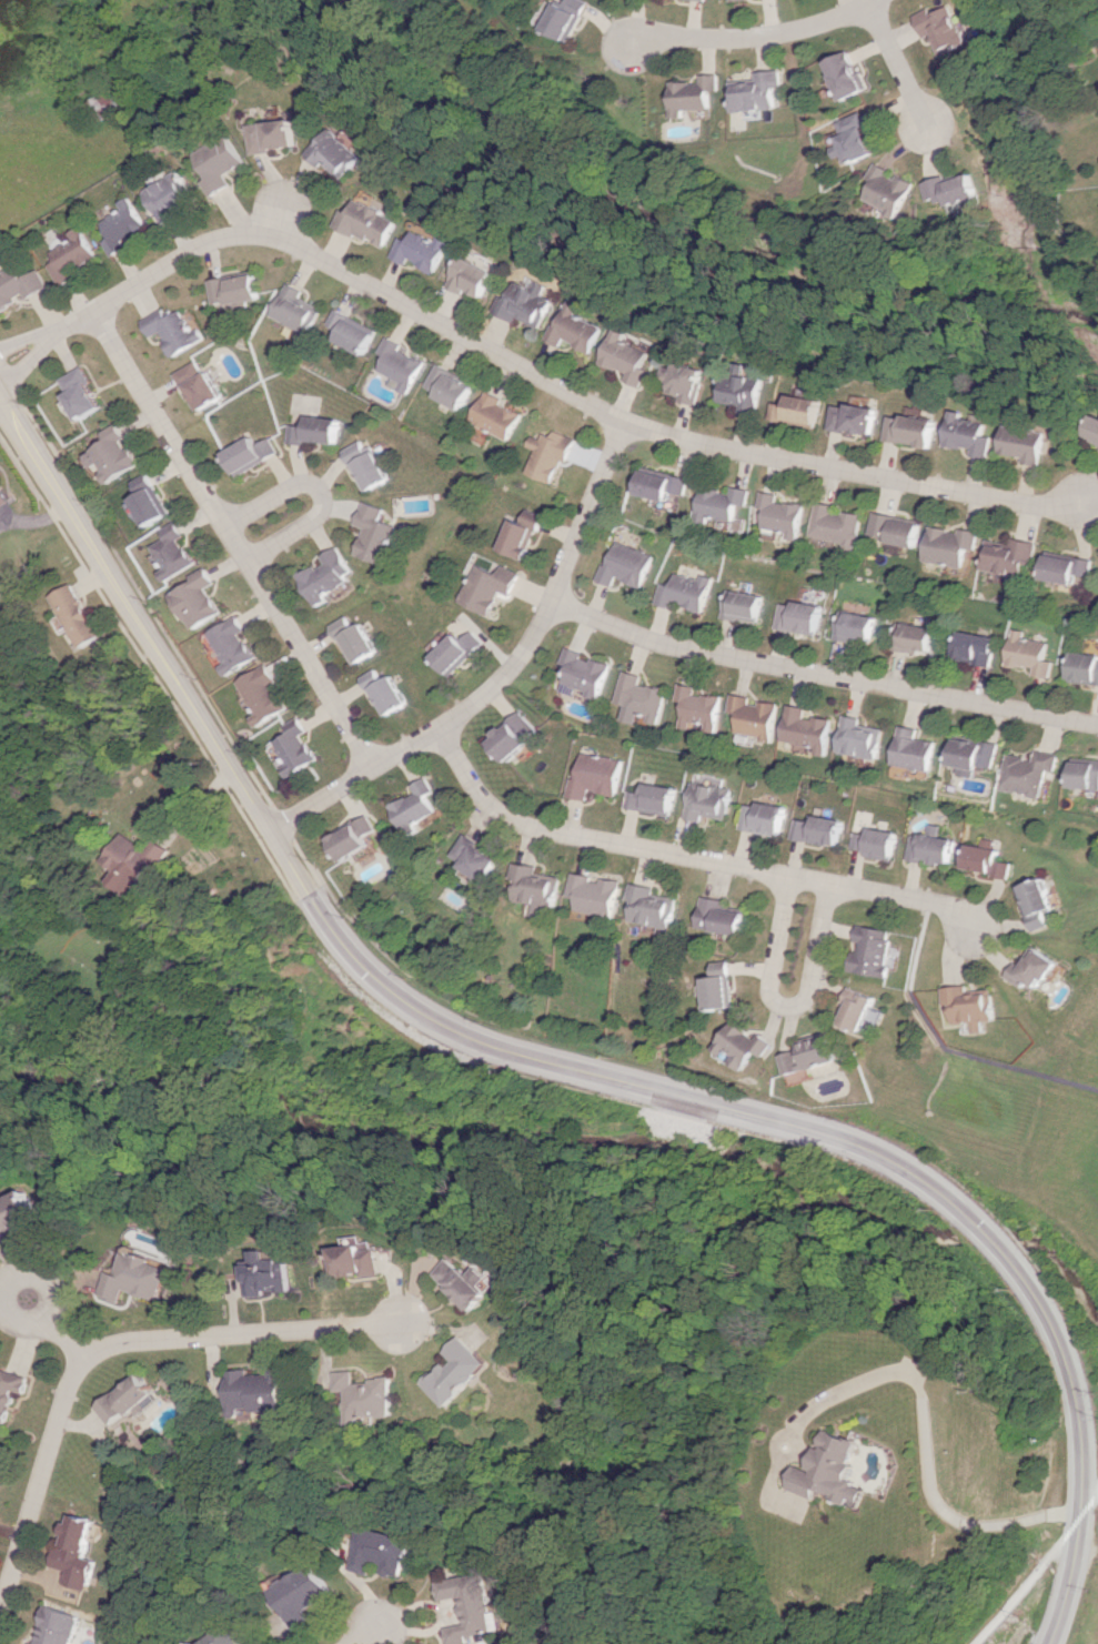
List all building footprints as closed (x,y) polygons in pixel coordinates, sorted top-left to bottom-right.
[(558,2),(545,29),(571,41),(590,1),(588,0),(569,0),(566,6),(558,2)] [(940,56),(969,43),(963,30),(971,27),(964,13),(954,18),(949,5),(931,13),(928,8),(913,15),(923,38),(931,35),(940,56)] [(825,61),(842,100),(867,89),(850,50),(825,61)] [(736,112),(780,108),(776,70),(756,72),(757,83),(733,85),(736,112)] [(712,109),(711,91),(720,90),(719,73),(702,74),(702,81),(674,82),(675,118),(686,117),(686,110),(712,109)] [(91,98),(100,119),(116,113),(108,91),(91,98)] [(878,153),(860,112),(837,123),(845,143),(835,147),(839,157),(848,154),(852,164),(878,153)] [(249,152),(293,148),(290,120),(246,124),(249,152)] [(340,179),(361,156),(330,127),(304,154),(316,166),(321,161),(340,179)] [(243,163),(226,133),(191,153),(205,178),(199,181),(208,196),(228,185),(222,174),(243,163)] [(906,216),(920,182),(901,174),(901,173),(878,163),(872,178),(879,180),(870,201),(906,216)] [(178,213),(175,207),(192,197),(177,170),(140,191),(159,224),(178,213)] [(930,183),(934,201),(953,196),(955,204),(986,196),(980,171),(930,183)] [(108,256),(124,247),(121,241),(145,227),(127,196),(115,203),(119,209),(98,222),(107,238),(100,242),(108,256)] [(332,224),(380,249),(396,220),(354,198),(346,213),(340,210),(332,224)] [(47,264),(58,285),(75,276),(72,269),(94,258),(77,226),(65,233),(69,240),(48,250),(53,261),(47,264)] [(388,257),(404,264),(406,261),(433,273),(447,240),(437,236),(434,241),(411,231),(407,241),(397,237),(388,257)] [(460,293),(461,289),(480,297),(491,270),(457,257),(445,287),(460,293)] [(23,296),(25,299),(46,287),(36,269),(21,277),(13,263),(0,271),(0,309),(23,296)] [(257,298),(252,272),(206,282),(214,315),(236,310),(235,303),(257,298)] [(488,312),(518,325),(520,322),(536,329),(550,299),(540,295),(544,285),(535,281),(531,289),(512,281),(503,299),(496,295),(488,312)] [(300,291),(285,283),(267,315),(305,335),(318,309),(297,297),(300,291)] [(588,353),(600,327),(573,314),(578,303),(567,298),(553,326),(548,324),(541,339),(556,346),(560,339),(588,353)] [(173,356),(204,338),(197,327),(191,331),(179,309),(166,316),(162,308),(141,320),(151,337),(160,332),(173,356)] [(324,324),(336,329),(332,341),(362,355),(373,328),(331,310),(324,324)] [(619,340),(622,333),(610,328),(596,362),(624,374),(621,380),(638,387),(645,369),(640,367),(647,351),(619,340)] [(376,371),(389,377),(386,385),(406,394),(421,361),(396,350),(399,343),(382,336),(375,353),(382,356),(376,371)] [(177,372),(198,411),(223,397),(208,370),(202,373),(196,361),(177,372)] [(676,400),(695,404),(703,369),(674,362),(672,368),(661,366),(658,381),(668,384),(666,392),(678,394),(676,400)] [(459,409),(472,385),(434,364),(421,388),(459,409)] [(86,367),(63,378),(70,393),(69,394),(81,420),(105,409),(86,367)] [(760,378),(720,373),(716,402),(739,405),(738,414),(755,416),(760,378)] [(508,440),(519,413),(497,404),(500,397),(482,390),(468,423),(508,440)] [(768,418),(813,428),(819,400),(787,394),(784,405),(771,402),(768,418)] [(826,428),(870,436),(875,408),(845,403),(844,407),(830,405),(826,428)] [(985,458),(988,436),(980,435),(982,421),(957,418),(958,411),(946,410),(941,446),(969,449),(968,456),(985,458)] [(1092,413),(1081,439),(1097,446),(1097,416),(1092,413)] [(882,441),(929,446),(932,419),(885,414),(882,441)] [(334,444),(337,419),(305,415),(304,426),(289,424),(286,442),(303,445),(303,440),(334,444)] [(143,464),(129,439),(120,423),(106,431),(110,441),(87,454),(95,468),(101,464),(111,482),(143,464)] [(1037,465),(1042,433),(1001,425),(996,453),(1021,457),(1020,462),(1037,465)] [(575,438),(552,430),(550,436),(541,432),(538,439),(530,436),(526,446),(534,449),(526,473),(553,483),(561,460),(566,462),(575,438)] [(269,437),(256,445),(251,436),(223,452),(238,476),(278,452),(269,437)] [(365,448),(360,439),(341,450),(365,492),(390,478),(370,445),(365,448)] [(666,500),(667,491),(685,494),(687,477),(639,470),(635,495),(666,500)] [(136,498),(149,526),(173,516),(154,472),(136,480),(142,495),(136,498)] [(9,500),(0,485),(0,506),(9,500)] [(733,522),(736,504),(747,506),(750,489),(731,486),(730,491),(701,486),(696,521),(707,523),(708,517),(733,522)] [(763,528),(788,532),(787,538),(798,540),(804,505),(777,500),(778,494),(761,491),(758,508),(766,509),(763,528)] [(365,527),(357,555),(385,564),(398,525),(380,520),(384,508),(363,501),(356,524),(365,527)] [(811,539),(859,545),(862,514),(832,511),(833,504),(815,502),(811,539)] [(512,519),(500,549),(527,559),(531,548),(530,547),(542,515),(526,509),(521,522),(512,519)] [(920,522),(873,513),(869,537),(916,545),(920,522)] [(156,545),(168,568),(163,571),(168,580),(199,564),(185,538),(189,536),(181,521),(166,529),(170,538),(156,545)] [(978,530),(958,528),(958,530),(929,527),(925,562),(964,567),(966,548),(975,549),(978,530)] [(1036,542),(1014,538),(1012,547),(985,542),(981,570),(1020,576),(1023,558),(1033,559),(1036,542)] [(607,567),(601,565),(596,580),(613,586),(615,578),(642,587),(653,553),(615,541),(607,567)] [(317,607),(329,600),(325,593),(355,576),(339,546),(322,555),(326,562),(300,576),(317,607)] [(1089,576),(1091,559),(1044,554),(1041,580),(1073,583),(1074,574),(1089,576)] [(477,563),(460,601),(491,615),(502,591),(511,595),(521,574),(494,561),(490,569),(477,563)] [(196,630),(225,612),(210,588),(219,583),(209,567),(193,576),(196,581),(174,594),(196,630)] [(655,604),(673,608),(675,604),(703,611),(712,577),(701,574),(699,579),(674,572),(671,585),(661,582),(655,604)] [(51,595),(82,648),(104,635),(73,583),(51,595)] [(722,618),(759,622),(762,594),(725,591),(722,618)] [(779,603),(776,629),(819,634),(822,604),(793,601),(793,605),(779,603)] [(836,639),(873,642),(876,616),(839,612),(836,639)] [(210,632),(227,663),(222,666),(227,676),(258,659),(244,632),(248,630),(240,615),(210,632)] [(362,622),(355,627),(347,615),(330,625),(355,666),(379,651),(362,622)] [(933,628),(901,624),(898,649),(930,653),(933,628)] [(1047,678),(1050,662),(1042,660),(1045,642),(1020,638),(1021,631),(1010,628),(1003,663),(1031,668),(1030,675),(1047,678)] [(952,658),(988,666),(994,638),(958,630),(952,658)] [(456,633),(433,655),(453,676),(486,644),(474,631),(463,641),(456,633)] [(599,697),(610,665),(583,655),(584,653),(568,647),(562,662),(570,665),(563,684),(599,697)] [(1097,660),(1097,658),(1097,654),(1069,651),(1066,682),(1097,685),(1097,660)] [(240,680),(260,714),(253,717),(259,727),(290,709),(275,684),(280,682),(269,664),(240,680)] [(395,675),(383,680),(377,669),(365,675),(387,716),(410,704),(395,675)] [(615,702),(624,704),(620,720),(636,723),(638,713),(647,715),(645,721),(659,724),(666,689),(639,684),(641,674),(622,670),(615,702)] [(722,697),(695,693),(696,686),(678,684),(676,700),(684,701),(680,727),(691,729),(691,727),(718,730),(722,697)] [(737,734),(774,740),(780,703),(760,700),(732,695),(729,711),(741,713),(737,734)] [(835,719),(808,716),(809,707),(789,704),(785,742),(819,746),(818,754),(831,755),(835,719)] [(542,732),(523,711),(491,740),(510,761),(542,732)] [(841,752),(884,759),(889,728),(864,724),(865,718),(847,715),(841,752)] [(320,761),(306,733),(308,732),(302,720),(291,725),(294,732),(279,740),(290,763),(284,766),(289,776),(320,761)] [(941,741),(921,738),(923,728),(904,725),(898,764),(936,770),(941,741)] [(1002,744),(959,737),(955,764),(966,766),(965,775),(981,777),(983,766),(998,768),(1002,744)] [(1012,754),(1006,790),(1047,797),(1052,770),(1060,772),(1063,753),(1040,749),(1038,759),(1012,754)] [(615,795),(620,758),(580,753),(576,778),(570,777),(567,797),(587,800),(588,792),(615,795)] [(1076,760),(1076,788),(1097,788),(1097,761),(1076,760)] [(440,814),(430,795),(438,791),(430,777),(414,785),(418,792),(393,805),(408,832),(440,814)] [(701,821),(702,815),(726,819),(731,788),(689,781),(683,818),(701,821)] [(670,815),(674,788),(642,783),(641,792),(626,790),(624,808),(670,815)] [(744,804),(739,828),(782,836),(787,806),(758,801),(757,806),(744,804)] [(333,836),(346,861),(373,846),(368,836),(380,829),(372,814),(333,836)] [(797,818),(793,837),(841,846),(846,820),(812,814),(811,821),(797,818)] [(911,858),(954,865),(958,839),(942,837),(944,825),(932,824),(930,835),(916,833),(911,858)] [(854,848),(869,851),(868,855),(895,861),(900,833),(873,827),(871,834),(857,831),(854,848)] [(108,862),(122,869),(114,883),(141,897),(170,845),(157,838),(152,847),(124,832),(108,862)] [(457,856),(468,861),(464,868),(493,882),(505,858),(479,845),(482,840),(469,833),(457,856)] [(1013,877),(1015,862),(1001,861),(1003,849),(970,844),(967,870),(1013,877)] [(567,876),(543,873),(544,866),(520,863),(518,879),(524,879),(521,901),(537,903),(536,914),(550,916),(552,906),(563,907),(567,876)] [(625,880),(606,877),(606,878),(577,874),(574,896),(584,898),(582,911),(620,917),(625,880)] [(1020,887),(1037,930),(1054,924),(1049,911),(1058,907),(1046,877),(1020,887)] [(659,887),(635,883),(631,900),(638,901),(635,921),(676,928),(681,899),(657,894),(659,887)] [(750,912),(726,908),(728,900),(706,896),(700,927),(746,935),(750,912)] [(890,976),(897,930),(862,925),(859,942),(856,971),(890,976)] [(1063,962),(1041,948),(1031,965),(1022,960),(1012,977),(1029,987),(1032,982),(1042,988),(1048,978),(1052,981),(1063,962)] [(716,963),(717,977),(708,977),(710,1009),(737,1008),(735,962),(716,963)] [(998,990),(974,992),(974,985),(948,987),(949,1005),(958,1004),(959,1024),(978,1023),(979,1033),(990,1032),(989,1021),(1000,1020),(998,990)] [(879,996),(852,987),(847,1002),(851,1003),(845,1024),(867,1032),(879,996)] [(717,1049),(748,1070),(761,1051),(769,1057),(778,1043),(764,1033),(761,1037),(737,1020),(717,1049)] [(785,1055),(791,1075),(840,1061),(832,1032),(801,1040),(804,1050),(785,1055)] [(37,1223),(28,1193),(0,1201),(0,1235),(37,1223)] [(328,1248),(331,1276),(358,1274),(358,1277),(377,1275),(375,1246),(360,1247),(359,1236),(342,1237),(342,1246),(328,1248)] [(169,1263),(115,1247),(101,1296),(118,1301),(121,1290),(159,1301),(169,1263)] [(245,1296),(263,1296),(263,1292),(288,1290),(287,1259),(264,1261),(264,1250),(250,1250),(251,1262),(243,1262),(245,1296)] [(475,1267),(469,1275),(448,1258),(432,1276),(474,1310),(488,1293),(480,1287),(488,1277),(475,1267)] [(490,1362),(460,1336),(445,1352),(450,1356),(425,1384),(451,1407),(490,1362)] [(228,1370),(230,1416),(244,1415),(244,1410),(291,1409),(289,1368),(273,1368),(273,1374),(250,1375),(249,1369),(228,1370)] [(5,1370),(4,1375),(0,1374),(0,1428),(4,1429),(15,1391),(24,1394),(29,1376),(5,1370)] [(395,1416),(393,1379),(355,1381),(355,1370),(335,1371),(336,1391),(347,1390),(349,1426),(378,1424),(378,1417),(395,1416)] [(160,1398),(137,1372),(95,1409),(111,1427),(132,1408),(139,1416),(160,1398)] [(856,1442),(824,1429),(808,1471),(797,1467),(789,1488),(814,1498),(817,1490),(848,1502),(849,1498),(860,1502),(865,1488),(846,1480),(852,1464),(848,1463),(856,1442)] [(49,1566),(65,1570),(61,1584),(87,1590),(94,1559),(85,1557),(93,1520),(70,1514),(68,1523),(63,1522),(61,1534),(64,1534),(61,1549),(54,1547),(49,1566)] [(350,1569),(369,1574),(373,1560),(384,1563),(381,1572),(400,1577),(412,1534),(395,1529),(394,1535),(362,1525),(350,1569)] [(333,1595),(316,1563),(271,1588),(293,1628),(311,1619),(306,1610),(333,1595)] [(446,1643),(460,1643),(469,1643),(468,1633),(501,1629),(499,1611),(492,1612),(488,1574),(435,1580),(438,1600),(460,1597),(463,1624),(443,1627),(446,1643)] [(79,1614),(44,1605),(34,1643),(72,1643),(79,1614)] [(234,1624),(201,1643),(245,1643),(234,1624)]
